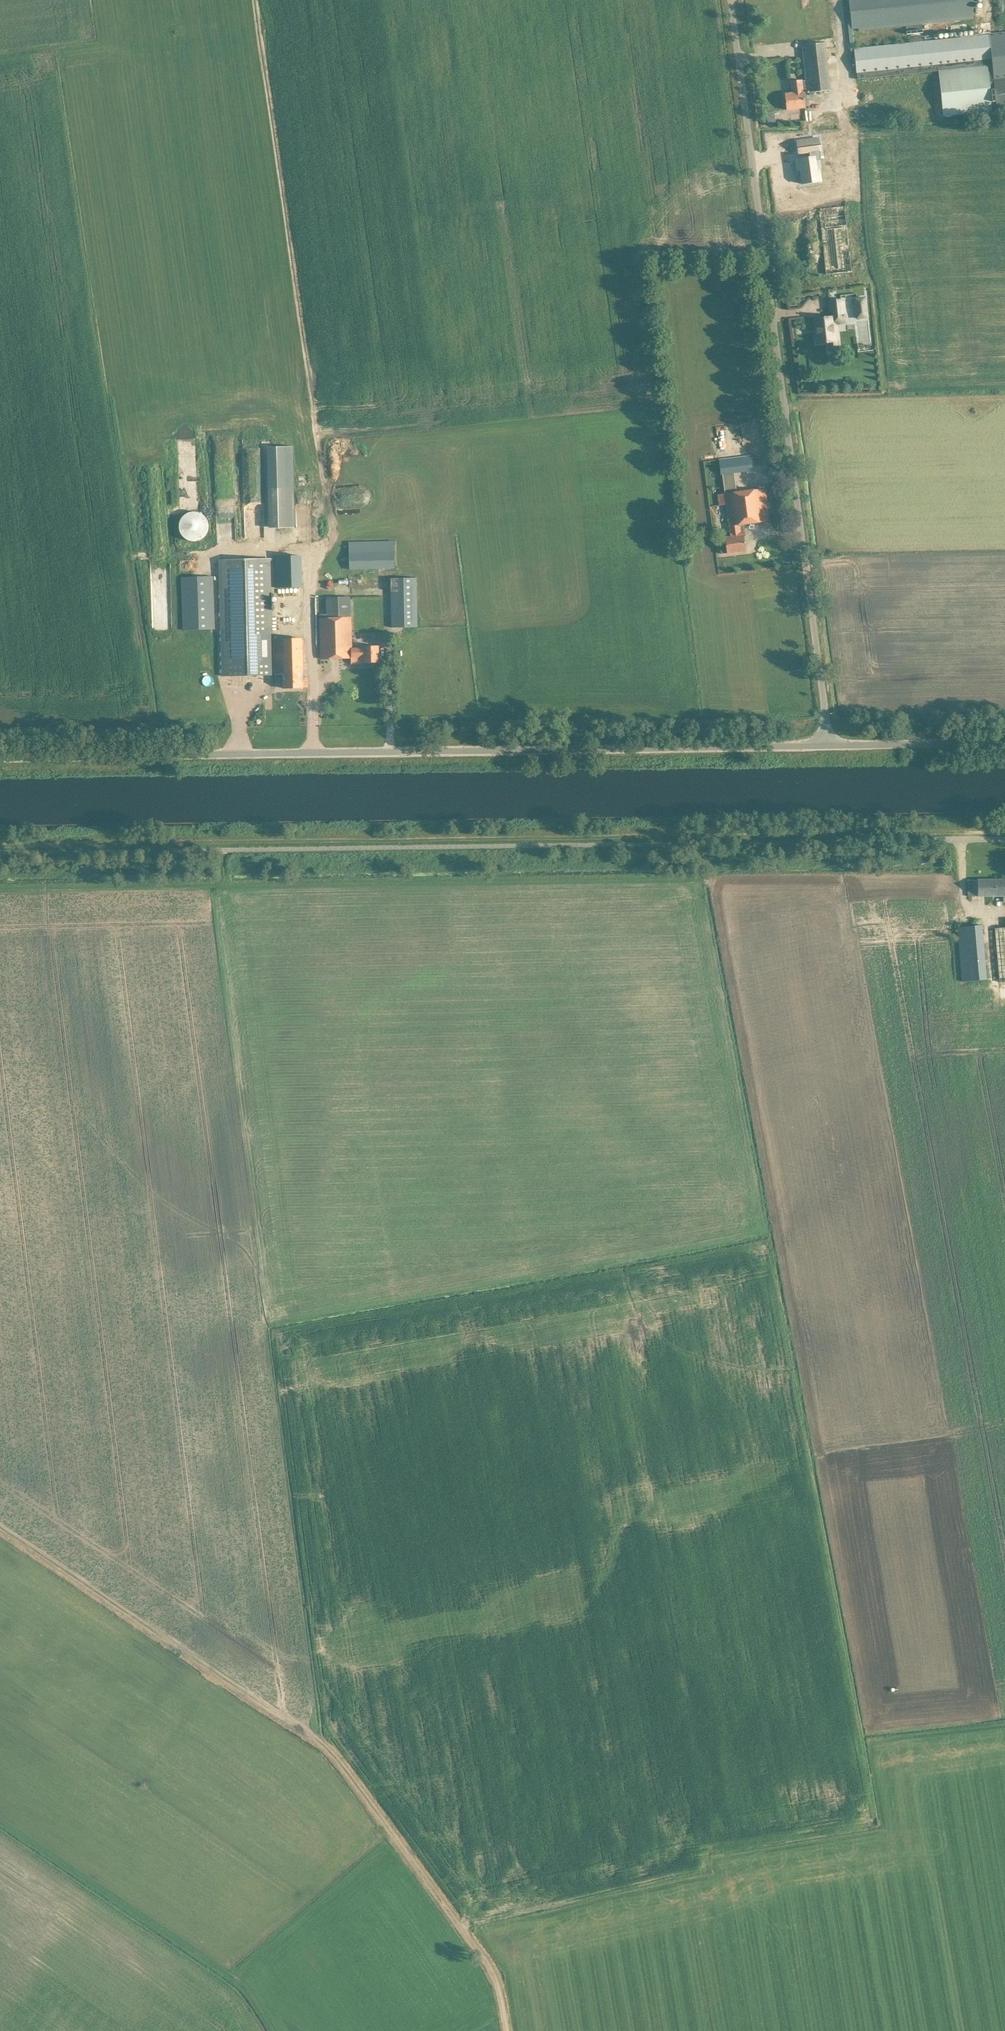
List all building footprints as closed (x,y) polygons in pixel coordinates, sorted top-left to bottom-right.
[(852,28),(858,28),(859,32),(906,26),(907,35),(923,33),(922,25),(974,19),(973,16),(972,5),(976,5),(976,0),(849,0),(852,28)] [(854,48),(857,75),(858,80),(938,71),(943,116),(997,110),(1004,110),(1004,32),(989,34),(975,35),(925,40),(925,37),(920,37),(920,36),(913,36),(914,42),(854,48)] [(792,93),(785,94),(787,110),(805,108),(803,92),(807,92),(807,93),(830,90),(825,43),(802,45),(806,81),(802,81),(802,80),(801,80),(791,81),(792,93)] [(812,155),(791,158),(793,169),(795,168),(797,182),(818,180),(816,168),(814,168),(812,155)] [(844,204),(819,207),(826,275),(836,274),(852,272),(844,204)] [(853,297),(856,320),(868,318),(865,296),(853,297)] [(839,347),(836,318),(845,317),(843,300),(829,302),(831,317),(815,319),(817,343),(827,342),(828,348),(829,350),(831,352),(834,353),(836,351),(838,349),(839,347)] [(293,446),(267,448),(268,487),(269,528),(295,527),(294,486),(293,446)] [(751,456),(718,460),(720,475),(723,474),(725,494),(718,494),(719,505),(725,505),(729,537),(725,537),(726,543),(718,544),(719,554),(727,553),(746,551),(744,532),(743,533),(742,525),(769,521),(769,518),(779,517),(775,488),(765,490),(765,488),(736,492),(734,473),(752,471),(751,456)] [(179,524),(179,527),(179,531),(181,534),(183,537),(186,539),(189,541),(193,542),(197,541),(200,540),(203,538),(205,536),(207,533),(208,530),(208,526),(207,522),(206,518),(203,515),(200,513),(196,512),(193,512),(188,513),(185,514),(183,516),(181,519),(179,521),(179,524)] [(415,540),(349,542),(349,570),(416,568),(415,540)] [(301,555),(276,555),(276,587),(302,587),(301,555)] [(268,559),(219,560),(220,628),(222,676),(272,675),(270,627),(268,559)] [(213,577),(181,578),(182,630),(215,629),(213,577)] [(417,577),(390,578),(391,627),(417,627),(417,577)] [(319,615),(321,649),(321,659),(351,658),(351,664),(364,663),(379,662),(378,646),(363,646),(364,648),(352,649),(350,597),(326,598),(327,615),(319,615)] [(302,638),(273,639),(275,674),(283,674),(283,688),(303,688),(303,687),(308,687),(307,677),(303,677),(302,673),(302,638)] [(1003,896),(1003,902),(1004,902),(1004,879),(968,879),(969,896),(1003,896)] [(958,927),(962,981),(986,979),(982,925),(958,927)] [(1000,982),(1004,982),(1004,927),(995,928),(1000,982)]
